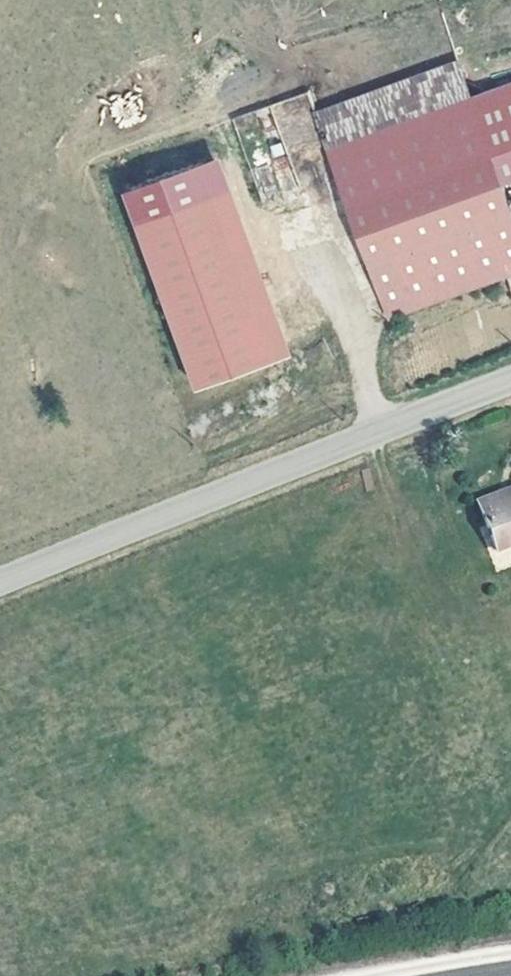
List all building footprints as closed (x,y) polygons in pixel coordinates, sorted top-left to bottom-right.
[(322,115),(333,151),(476,100),(463,65),(322,115)] [(476,100),(333,151),(394,321),(510,280),(510,283),(510,205),(504,186),(510,183),(510,88),(476,100)] [(268,146),(282,190),(296,186),(281,142),(268,146)] [(224,162),(130,196),(201,393),(295,359),(224,162)] [(503,495),(479,503),(496,551),(510,545),(510,500),(506,502),(503,495)]
